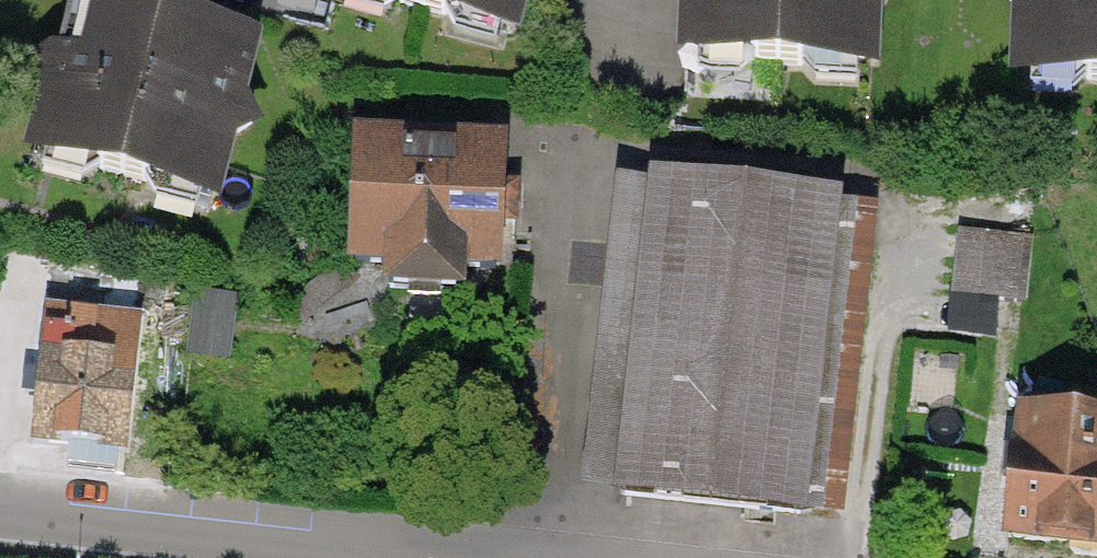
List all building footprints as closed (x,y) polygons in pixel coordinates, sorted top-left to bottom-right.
[(251,39),(84,0),(63,0),(27,154),(213,198),(251,39)] [(524,0),(346,0),(515,39),(524,0)] [(872,0),(682,0),(680,60),(870,66),(872,0)] [(1003,82),(1096,85),(1096,0),(1006,0),(1003,82)] [(500,280),(504,151),(347,146),(343,275),(500,280)] [(837,208),(641,182),(598,505),(795,531),(837,208)] [(1001,320),(1002,294),(1036,295),(1038,225),(962,223),(960,320),(1001,320)] [(89,319),(45,313),(26,449),(124,462),(143,325),(176,330),(180,297),(93,285),(89,319)] [(199,351),(241,352),(243,286),(201,285),(199,351)] [(1015,421),(1007,548),(1096,554),(1096,426),(1015,421)]
